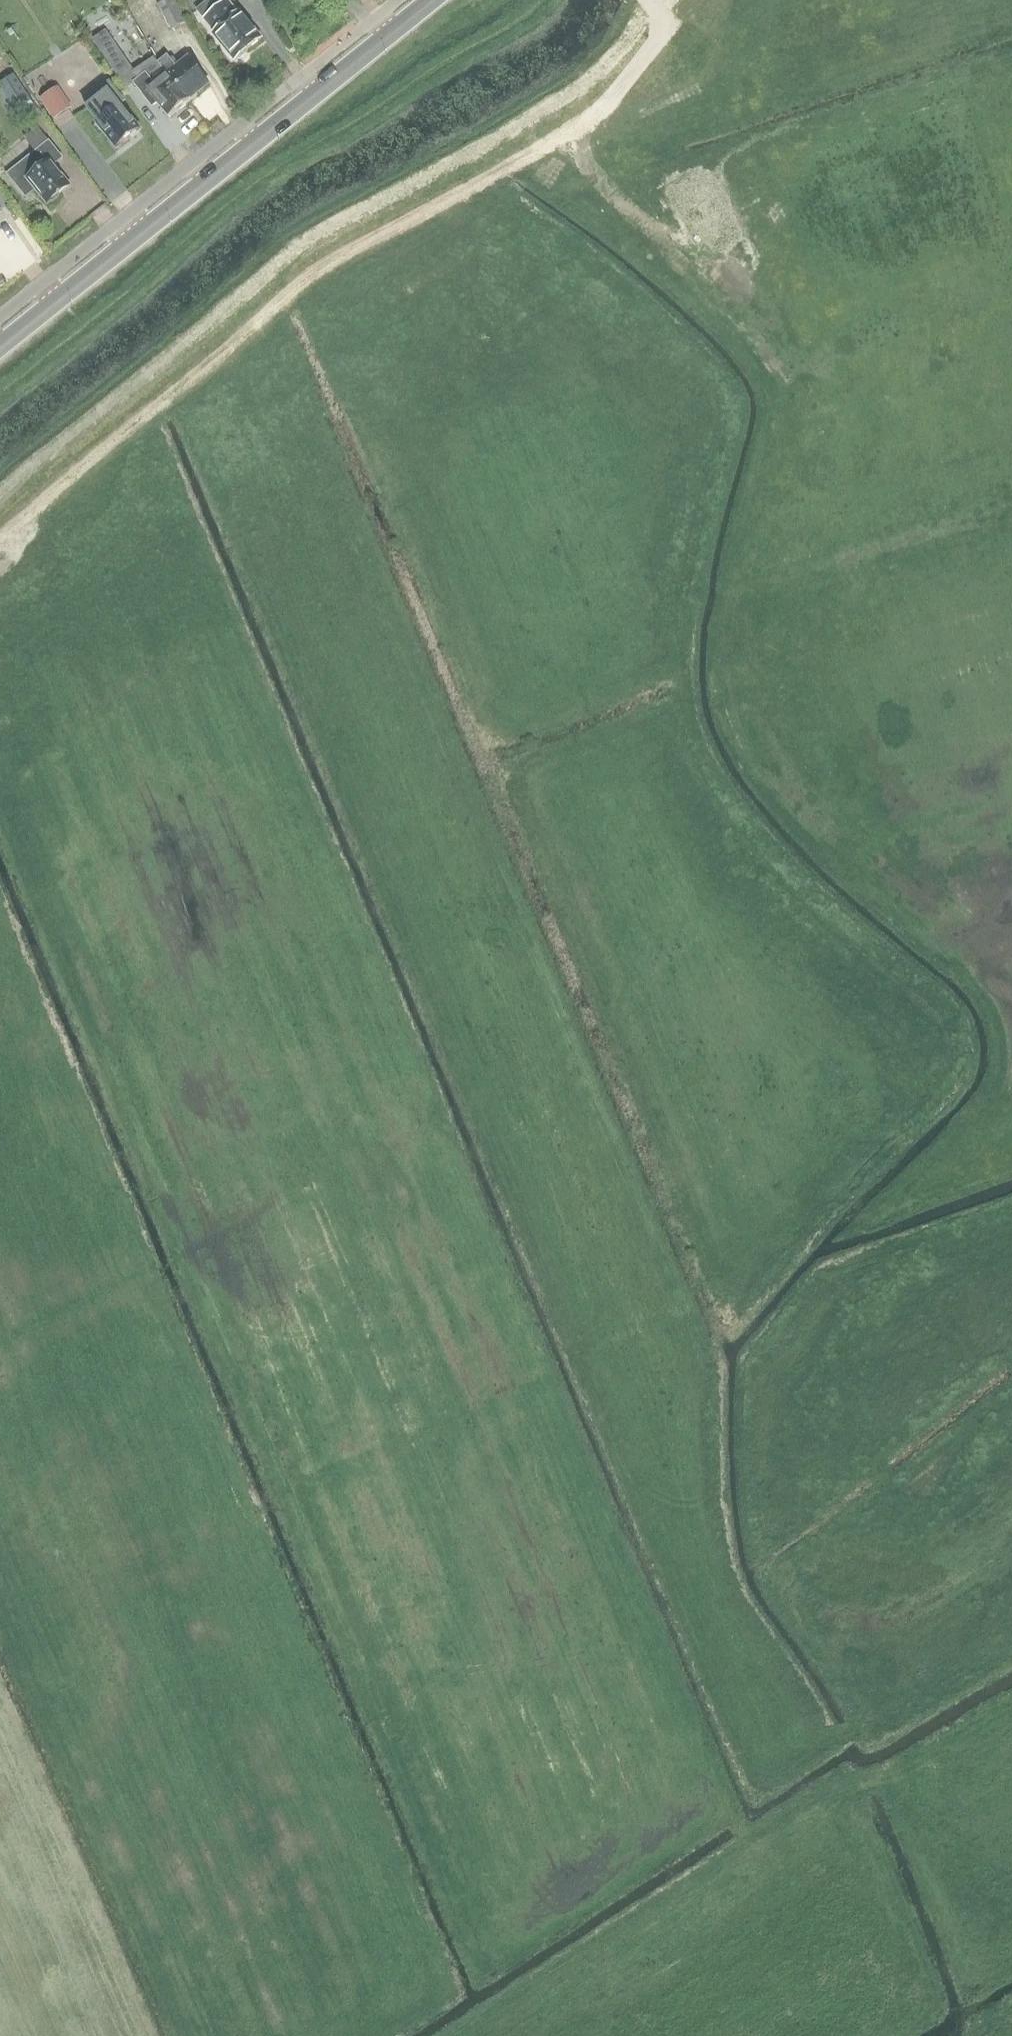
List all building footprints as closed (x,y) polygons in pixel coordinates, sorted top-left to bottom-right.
[(186,22),(174,0),(165,0),(163,2),(157,5),(171,30),(186,22)] [(238,13),(227,0),(216,9),(208,0),(195,11),(214,34),(213,35),(235,61),(261,39),(239,12),(238,13)] [(106,32),(92,41),(126,89),(134,82),(143,94),(153,106),(157,103),(169,117),(192,98),(191,97),(187,92),(185,94),(168,73),(167,73),(158,62),(154,58),(134,72),(106,32)] [(167,55),(158,62),(167,73),(168,73),(185,94),(187,92),(191,97),(210,83),(188,57),(176,66),(167,55)] [(14,75),(0,84),(0,90),(20,119),(36,109),(14,75)] [(101,96),(87,107),(98,120),(96,122),(118,149),(140,131),(119,105),(124,101),(109,82),(97,91),(101,96)] [(58,88),(40,100),(54,121),(72,108),(58,88)] [(62,158),(49,141),(7,175),(26,198),(36,190),(48,205),(70,187),(52,166),(62,158)]
